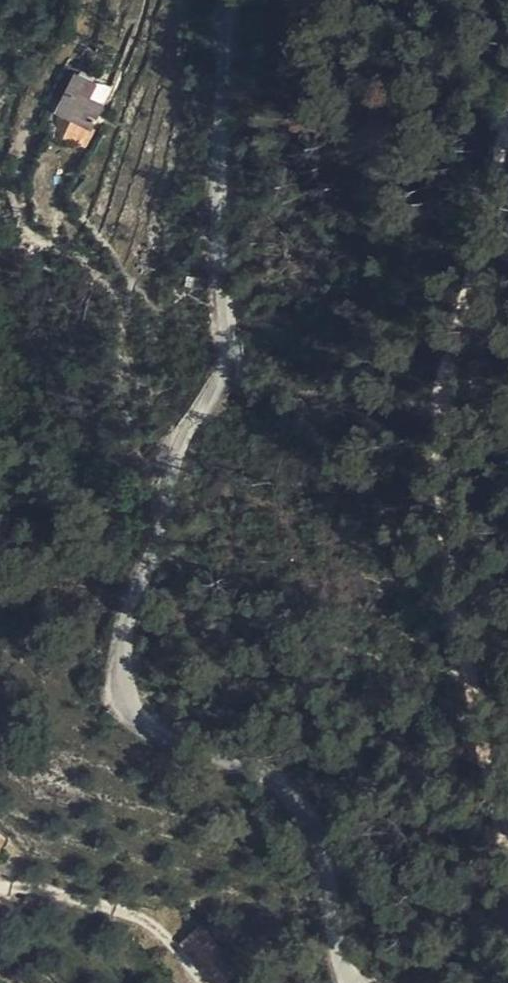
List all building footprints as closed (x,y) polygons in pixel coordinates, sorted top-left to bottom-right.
[(127,102),(109,92),(87,129),(118,147),(130,124),(119,117),(127,102)] [(218,924),(197,944),(235,982),(244,982),(260,967),(218,924)]
